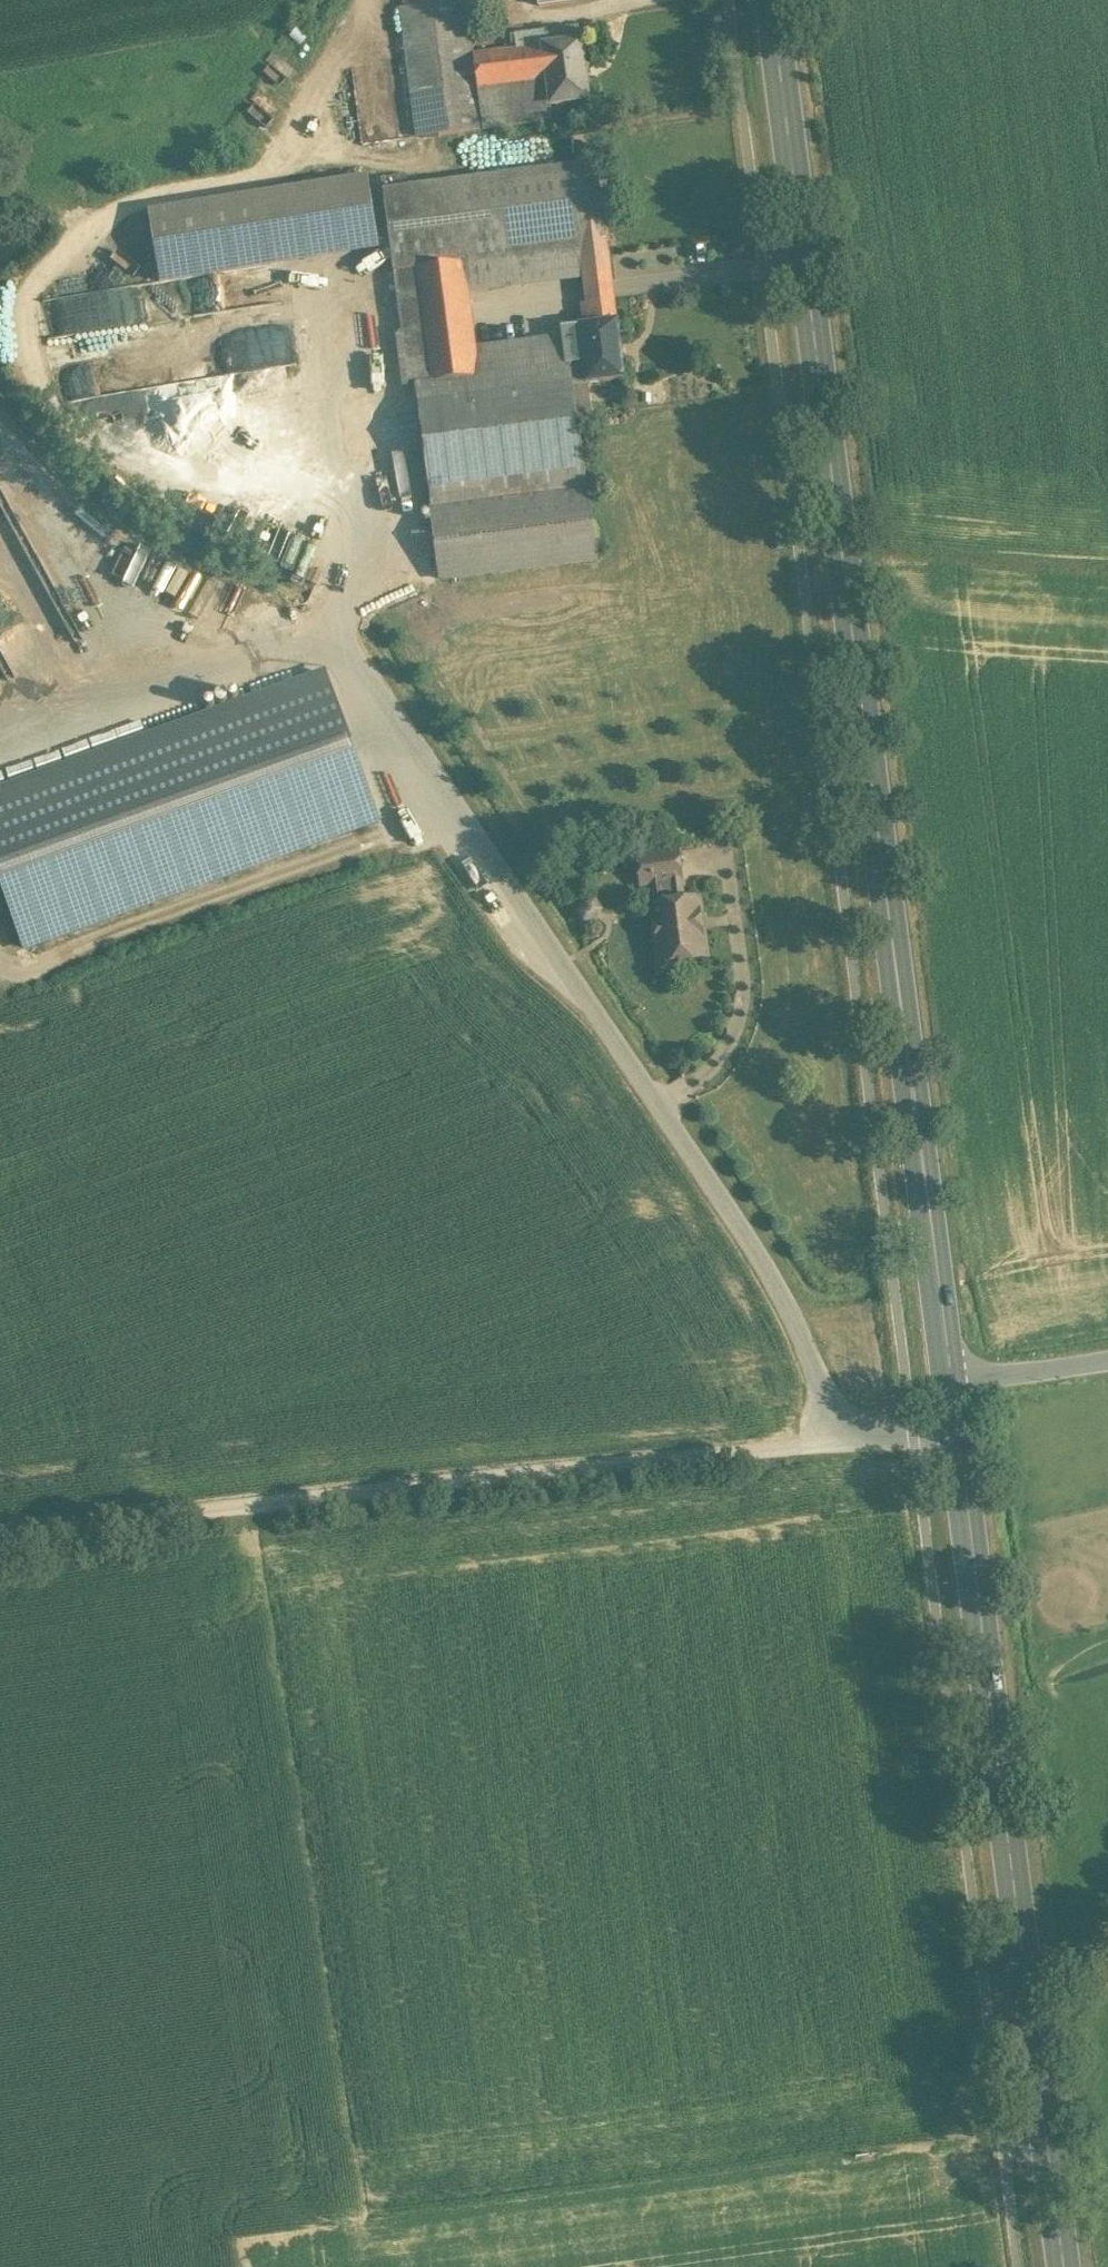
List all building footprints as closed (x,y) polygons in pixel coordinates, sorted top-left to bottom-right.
[(472,56),(466,0),(431,4),(404,8),(399,9),(416,138),(552,121),(550,106),(558,105),(555,85),(547,86),(542,47),(517,50),(472,56)] [(578,28),(515,35),(517,50),(542,47),(580,42),(578,28)] [(580,42),(542,47),(547,86),(555,85),(558,105),(589,101),(581,41),(580,42)] [(407,187),(383,190),(394,272),(415,269),(464,263),(519,256),(558,250),(607,244),(596,163),(407,187)] [(406,175),(381,178),(383,190),(407,187),(406,175)] [(368,177),(148,212),(160,282),(271,265),(379,247),(368,177)] [(607,244),(558,250),(563,280),(583,278),(583,277),(610,273),(611,273),(607,244)] [(519,256),(464,263),(468,293),(524,286),(519,256)] [(464,263),(415,269),(420,309),(469,302),(468,293),(464,263)] [(271,265),(43,303),(48,341),(63,405),(297,365),(281,300),(271,265)] [(415,269),(394,272),(399,311),(420,309),(415,269)] [(610,273),(583,277),(583,278),(584,284),(611,280),(610,273)] [(512,344),(475,349),(469,302),(420,309),(399,311),(401,332),(398,336),(404,387),(415,386),(428,485),(508,475),(583,465),(573,385),(567,386),(565,373),(542,376),(539,350),(513,354),(512,344)] [(617,321),(561,329),(563,347),(564,347),(567,366),(564,366),(565,373),(567,386),(573,385),(586,383),(586,384),(624,379),(617,321)] [(563,347),(539,350),(542,376),(565,373),(564,366),(567,366),(564,347),(563,347)] [(583,465),(508,475),(511,499),(587,489),(583,465)] [(508,475),(428,485),(431,509),(511,499),(508,475)] [(431,509),(440,580),(596,560),(587,489),(511,499),(431,509)] [(69,655),(69,642),(0,513),(0,545),(1,545),(21,556),(2,556),(7,564),(19,564),(19,574),(12,578),(31,578),(27,586),(0,586),(0,648),(13,673),(48,654),(69,655)] [(0,792),(0,879),(25,948),(378,820),(325,674),(0,792)] [(677,852),(638,857),(641,885),(652,883),(674,880),(681,879),(677,852)] [(683,901),(677,896),(676,896),(674,880),(652,883),(658,924),(654,929),(655,936),(660,940),(665,939),(669,942),(672,961),(705,957),(697,899),(683,901)]
